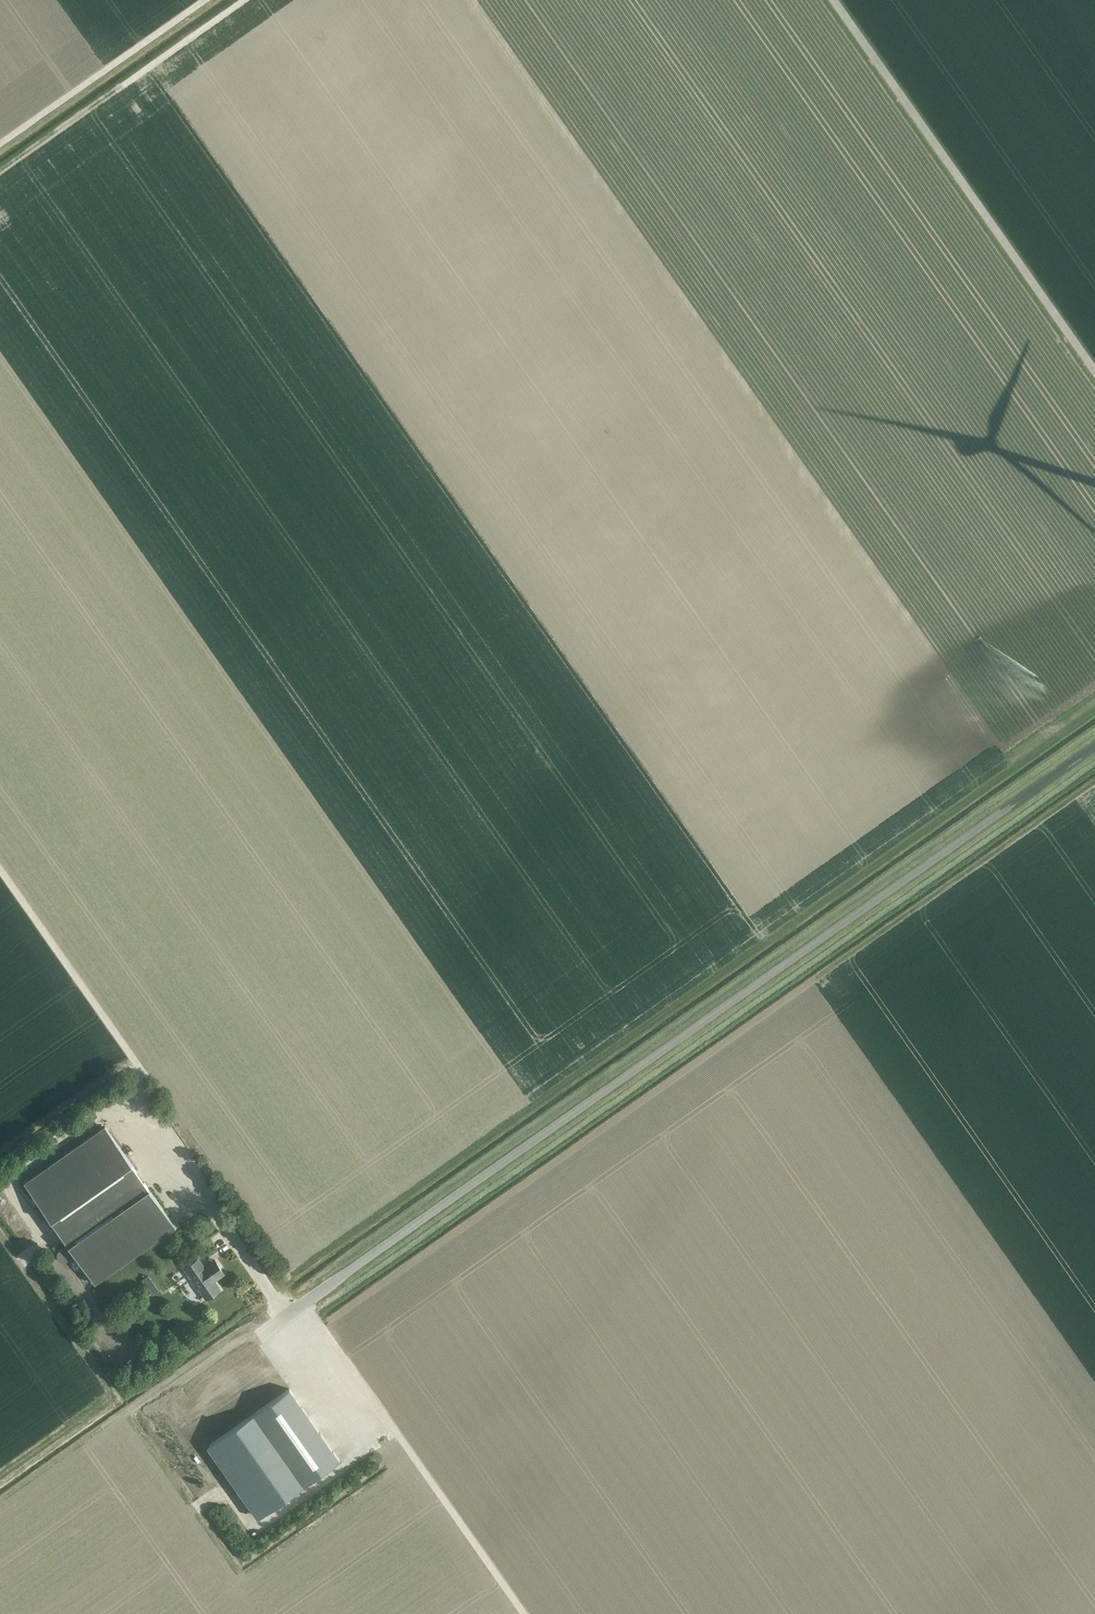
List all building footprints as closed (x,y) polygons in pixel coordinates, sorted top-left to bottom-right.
[(176,1227),(105,1126),(24,1183),(95,1284),(176,1227)] [(66,1249),(64,1248),(62,1248),(60,1249),(58,1251),(57,1254),(57,1257),(59,1260),(62,1261),(65,1261),(67,1260),(68,1260),(69,1258),(70,1256),(70,1254),(69,1252),(68,1250),(66,1249)] [(18,1254),(24,1264),(31,1259),(25,1250),(18,1254)] [(201,1286),(208,1297),(209,1297),(220,1289),(214,1281),(224,1273),(215,1260),(204,1267),(198,1258),(184,1268),(193,1280),(190,1282),(196,1289),(201,1286)] [(154,1284),(147,1289),(151,1295),(158,1290),(154,1284)] [(339,1461),(290,1389),(209,1444),(260,1517),(339,1461)]
